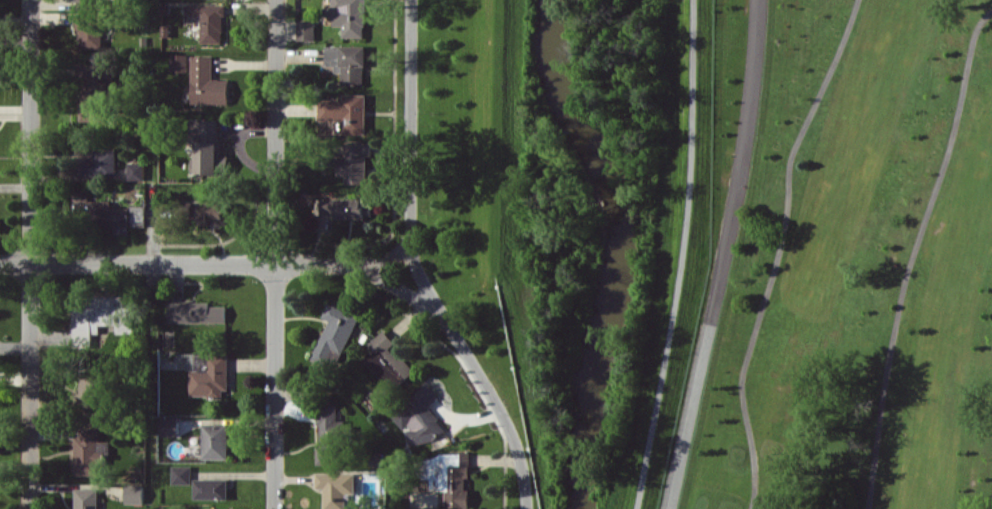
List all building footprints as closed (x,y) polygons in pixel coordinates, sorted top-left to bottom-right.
[(332,7),(328,7),(327,15),(335,15),(335,26),(344,26),(343,37),(366,37),(367,0),(333,0),(332,7)] [(224,43),(224,4),(185,4),(185,22),(201,22),(201,43),(224,43)] [(76,15),(77,49),(102,48),(102,14),(76,15)] [(298,40),(316,40),(315,20),(298,21),(298,40)] [(366,46),(326,45),(325,66),(335,66),(335,72),(342,72),(342,83),(365,84),(366,46)] [(188,54),(171,54),(171,71),(188,71),(188,54)] [(229,103),(229,79),(213,79),(213,56),(192,56),(192,103),(229,103)] [(78,120),(109,121),(110,64),(79,64),(78,120)] [(366,94),(344,94),(344,99),(320,100),(321,120),(345,120),(345,134),(367,133),(366,94)] [(218,120),(201,120),(201,140),(196,140),(196,173),(229,173),(229,156),(219,156),(219,141),(218,141),(218,120)] [(346,184),(368,183),(367,155),(373,155),(373,143),(339,144),(340,176),(346,175),(346,184)] [(117,177),(116,148),(93,149),(93,157),(78,157),(78,178),(117,177)] [(144,163),(128,163),(128,180),(144,180),(144,163)] [(145,206),(111,208),(111,200),(91,201),(90,191),(74,191),(75,213),(97,212),(98,226),(115,226),(115,235),(129,234),(129,225),(146,224),(145,206)] [(363,198),(316,198),(316,217),(373,217),(373,209),(363,209),(363,198)] [(213,224),(227,224),(227,202),(201,203),(201,224),(213,224)] [(134,296),(74,296),(74,345),(92,346),(92,333),(100,333),(100,325),(117,325),(117,333),(134,333),(134,296)] [(312,358),(336,368),(361,315),(330,301),(323,317),(329,320),(312,358)] [(170,302),(169,322),(226,323),(226,305),(210,305),(210,302),(170,302)] [(370,343),(375,349),(365,359),(394,390),(414,371),(392,347),(397,343),(384,329),(370,343)] [(190,396),(223,396),(223,390),(229,390),(229,353),(179,353),(179,368),(191,368),(190,396)] [(110,377),(81,376),(80,406),(109,407),(110,377)] [(428,408),(440,397),(426,383),(391,416),(419,446),(443,424),(428,408)] [(317,464),(341,464),(341,434),(346,434),(345,420),(337,420),(337,405),(319,405),(319,447),(317,447),(317,464)] [(161,436),(179,436),(180,418),(161,417),(161,436)] [(204,459),(229,458),(229,424),(204,424),(204,459)] [(99,475),(99,463),(105,463),(105,451),(99,451),(99,428),(75,428),(75,474),(99,475)] [(470,508),(470,490),(467,490),(467,478),(471,478),(471,453),(426,453),(426,479),(431,479),(431,490),(447,490),(447,507),(470,508)] [(192,484),(192,465),(173,465),(173,484),(192,484)] [(346,493),(356,494),(356,473),(317,472),(316,488),(324,488),(324,508),(346,508),(346,493)] [(228,499),(228,479),(195,479),(195,499),(228,499)] [(126,503),(144,503),(144,484),(126,484),(126,503)] [(75,488),(75,508),(99,508),(99,488),(75,488)]
